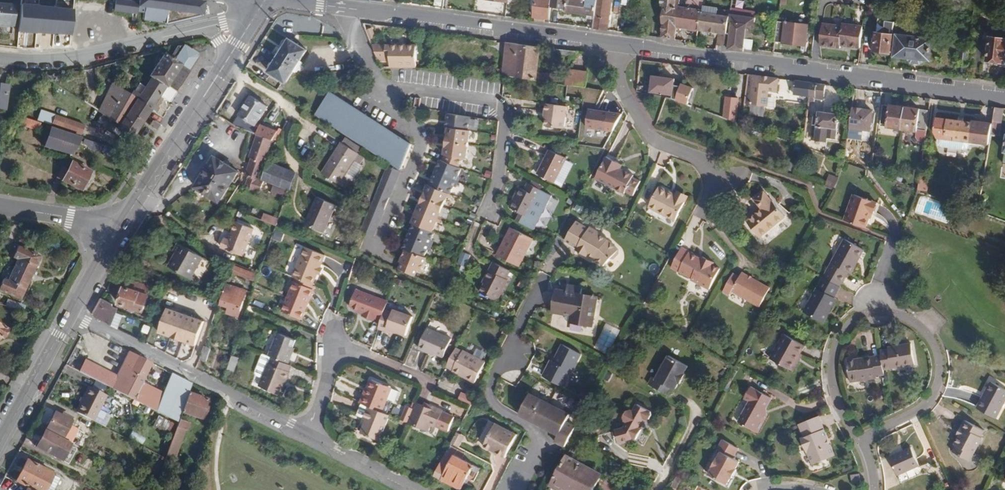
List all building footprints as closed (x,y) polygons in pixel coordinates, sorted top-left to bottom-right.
[(203,2),(188,0),(137,0),(137,1),(129,0),(116,0),(115,11),(131,13),(131,12),(132,7),(144,9),(143,13),(143,20),(165,23),(165,24),(201,16),(203,2)] [(527,9),(535,10),(534,17),(550,18),(551,6),(567,8),(567,11),(596,15),(594,29),(608,31),(612,0),(528,0),(527,9)] [(747,27),(751,28),(754,28),(756,13),(753,12),(753,11),(735,9),(734,15),(729,14),(729,17),(702,12),(702,10),(702,9),(703,1),(700,0),(667,0),(661,38),(676,40),(677,27),(709,32),(709,36),(716,37),(716,33),(719,33),(717,45),(724,46),(728,21),(732,22),(728,47),(728,49),(743,51),(744,49),(752,49),(752,40),(745,39),(746,33),(747,27)] [(13,5),(0,3),(0,22),(10,23),(13,5)] [(74,10),(21,5),(19,32),(72,35),(74,10)] [(729,12),(702,9),(702,10),(702,12),(729,17),(729,14),(729,12)] [(805,46),(808,25),(778,21),(775,41),(805,46)] [(861,47),(864,26),(843,24),(843,27),(823,25),(820,46),(841,48),(841,45),(861,47)] [(373,27),(368,30),(371,40),(377,37),(373,27)] [(890,53),(893,35),(884,34),(884,30),(877,29),(874,51),(890,53)] [(930,61),(932,40),(918,38),(918,33),(899,30),(896,56),(910,58),(910,60),(912,63),(920,64),(923,61),(923,60),(930,61)] [(991,37),(988,61),(1001,63),(1001,65),(1003,67),(1004,67),(1004,39),(991,37)] [(288,83),(308,49),(290,38),(270,71),(284,81),(288,83)] [(537,72),(540,47),(506,42),(504,62),(503,69),(502,74),(505,75),(565,83),(566,76),(537,72)] [(119,126),(136,101),(150,110),(154,113),(157,109),(153,106),(159,96),(164,99),(170,103),(199,59),(198,54),(185,45),(171,48),(168,56),(164,54),(146,80),(148,82),(144,86),(139,83),(130,97),(111,84),(97,112),(101,115),(119,126)] [(418,67),(418,46),(373,45),(378,58),(379,61),(387,61),(387,59),(390,59),(390,68),(394,68),(418,67)] [(967,66),(969,49),(962,49),(960,65),(967,66)] [(586,86),(588,71),(567,69),(565,83),(571,84),(586,86)] [(778,92),(779,78),(748,74),(745,104),(751,104),(766,107),(767,107),(769,91),(778,92)] [(688,105),(694,88),(682,84),(681,86),(675,85),(675,79),(652,76),(651,93),(673,96),(673,99),(688,105)] [(809,97),(810,83),(789,80),(787,97),(793,97),(793,95),(809,97)] [(288,83),(284,81),(278,90),(281,92),(288,83)] [(824,100),(826,85),(810,83),(809,97),(809,102),(815,103),(816,99),(824,100)] [(356,108),(331,91),(317,113),(400,167),(411,143),(405,139),(356,108)] [(259,181),(275,140),(275,139),(279,131),(262,124),(260,126),(258,125),(269,106),(252,95),(234,124),(254,133),(259,135),(250,157),(252,158),(247,175),(250,176),(247,183),(257,187),(257,185),(261,187),(263,181),(262,181),(262,182),(259,181)] [(157,109),(164,99),(159,96),(153,106),(157,109)] [(737,123),(739,99),(726,98),(724,118),(737,123)] [(129,139),(150,110),(136,101),(119,126),(116,131),(129,139)] [(565,130),(569,107),(546,104),(543,119),(546,119),(545,127),(565,130)] [(766,107),(751,104),(750,114),(765,116),(766,107)] [(926,130),(929,110),(883,104),(881,122),(888,123),(887,127),(918,131),(918,130),(919,130),(926,130)] [(999,140),(1004,108),(996,107),(993,122),(991,139),(999,140)] [(869,142),(872,110),(851,108),(848,140),(869,142)] [(81,135),(84,124),(41,110),(37,120),(81,135)] [(590,110),(588,128),(608,130),(610,112),(600,111),(590,110)] [(835,137),(838,114),(818,111),(817,113),(814,113),(810,138),(826,140),(826,136),(835,137)] [(431,239),(435,231),(433,231),(437,221),(439,217),(448,197),(449,193),(451,193),(454,186),(458,176),(462,167),(460,167),(463,158),(466,158),(471,130),(469,130),(469,129),(471,119),(471,117),(448,114),(446,127),(448,127),(443,160),(440,159),(430,184),(427,184),(412,222),(413,223),(403,248),(405,248),(399,262),(401,262),(398,268),(415,275),(417,269),(421,271),(426,257),(424,256),(427,249),(431,239)] [(106,130),(112,122),(101,115),(97,123),(106,130)] [(40,124),(21,118),(19,126),(37,132),(40,124)] [(479,120),(471,119),(469,129),(477,130),(479,120)] [(946,139),(946,141),(956,142),(956,141),(969,142),(990,145),(991,139),(993,122),(972,119),(972,123),(949,120),(949,121),(937,119),(936,131),(939,138),(946,139)] [(152,121),(149,126),(156,130),(159,125),(152,121)] [(73,157),(79,138),(50,128),(48,133),(44,146),(73,157)] [(283,129),(281,128),(279,131),(275,139),(277,139),(283,129)] [(359,152),(362,148),(347,138),(344,142),(359,152)] [(86,148),(91,150),(93,143),(87,141),(83,139),(82,144),(86,146),(86,148)] [(362,164),(356,160),(360,153),(359,152),(343,141),(323,173),(340,184),(340,183),(345,176),(351,180),(353,181),(364,165),(362,164)] [(565,163),(567,158),(548,150),(535,175),(553,184),(562,168),(565,163)] [(362,164),(366,157),(360,153),(356,160),(362,164)] [(221,202),(240,171),(216,156),(196,187),(221,202)] [(608,156),(596,177),(625,194),(626,191),(633,195),(641,181),(634,177),(635,175),(622,168),(623,165),(608,156)] [(81,191),(90,173),(72,163),(62,181),(81,191)] [(290,191),(297,173),(269,163),(262,181),(263,181),(273,185),(289,191),(290,191)] [(373,235),(400,170),(387,164),(367,212),(360,230),(373,235)] [(62,181),(68,170),(61,167),(55,177),(62,181)] [(839,177),(829,174),(824,186),(834,189),(839,177)] [(345,176),(340,183),(347,187),(351,180),(345,176)] [(925,192),(927,179),(920,178),(919,189),(925,192)] [(541,191),(542,188),(532,182),(530,185),(541,191)] [(528,219),(542,192),(541,191),(530,185),(528,184),(525,192),(520,190),(509,210),(528,219)] [(288,194),(289,191),(273,185),(271,192),(286,198),(288,194)] [(649,205),(674,219),(675,219),(683,205),(688,194),(678,188),(676,194),(660,185),(649,205)] [(748,220),(761,236),(787,214),(774,198),(772,199),(765,190),(755,198),(763,208),(748,220)] [(876,202),(853,194),(852,196),(876,205),(876,202)] [(868,218),(870,212),(873,213),(876,205),(852,196),(844,220),(865,227),(868,218)] [(325,238),(337,210),(318,202),(306,230),(325,238)] [(578,204),(575,210),(582,214),(586,209),(578,204)] [(277,225),(279,218),(264,213),(262,219),(277,225)] [(244,257),(254,227),(236,221),(229,241),(225,239),(221,249),(244,257)] [(590,229),(578,222),(566,241),(578,248),(577,250),(588,257),(589,255),(595,258),(605,267),(620,251),(609,240),(599,234),(599,231),(592,227),(590,229)] [(519,270),(534,241),(513,230),(498,258),(519,270)] [(835,297),(841,287),(849,273),(851,275),(864,251),(844,239),(804,312),(823,324),(837,299),(835,297)] [(196,276),(207,258),(182,242),(177,252),(181,254),(184,255),(181,260),(178,258),(173,267),(193,280),(196,276)] [(320,265),(325,253),(305,245),(293,276),(296,277),(313,284),(318,271),(320,265)] [(40,257),(30,252),(20,247),(15,258),(18,260),(7,282),(4,281),(0,290),(0,291),(7,293),(20,299),(40,257)] [(710,290),(722,270),(715,266),(716,263),(704,257),(703,259),(695,254),(695,253),(684,247),(673,267),(692,279),(692,280),(710,290)] [(473,258),(463,254),(459,264),(469,268),(473,258)] [(257,273),(234,264),(231,271),(255,280),(257,273)] [(498,303),(510,281),(508,280),(512,273),(495,264),(486,280),(488,281),(481,294),(498,303)] [(760,305),(770,287),(742,270),(740,275),(735,271),(724,290),(730,293),(732,289),(760,305)] [(724,290),(735,271),(734,271),(723,289),(724,290)] [(316,285),(313,284),(296,277),(294,281),(314,289),(316,285)] [(143,311),(151,288),(152,286),(127,278),(119,302),(143,311)] [(398,284),(406,287),(407,282),(398,278),(396,283),(398,284)] [(663,283),(659,280),(646,303),(650,305),(663,283)] [(302,319),(314,289),(294,281),(283,311),(302,319)] [(229,282),(222,304),(230,307),(228,313),(241,317),(250,289),(229,282)] [(594,327),(599,298),(583,295),(584,288),(569,286),(568,292),(557,291),(554,313),(572,316),(571,323),(594,327)] [(386,309),(389,302),(358,291),(351,307),(359,310),(366,312),(365,315),(364,316),(376,321),(377,319),(382,321),(386,309)] [(117,312),(118,308),(114,306),(113,303),(102,297),(100,301),(97,306),(94,312),(93,313),(93,314),(94,315),(95,316),(97,317),(113,325),(117,312)] [(8,300),(5,306),(14,310),(16,304),(8,300)] [(16,304),(14,310),(20,312),(24,305),(17,302),(16,304)] [(196,346),(205,322),(168,308),(159,332),(196,346)] [(408,336),(415,317),(396,309),(395,312),(386,309),(382,321),(379,328),(387,331),(388,328),(395,332),(408,336)] [(445,357),(453,340),(428,329),(419,348),(428,352),(429,350),(436,353),(445,357)] [(291,353),(294,345),(297,337),(279,330),(269,355),(274,357),(289,364),(293,353),(291,353)] [(794,360),(798,353),(803,345),(782,333),(768,358),(790,371),(796,361),(794,360)] [(552,359),(543,375),(566,387),(583,353),(564,343),(554,361),(552,359)] [(914,364),(911,343),(887,347),(888,349),(880,350),(881,356),(883,369),(914,364)] [(208,361),(212,349),(206,346),(201,359),(208,361)] [(474,384),(485,363),(463,350),(462,353),(455,350),(447,365),(454,369),(452,372),(459,376),(461,373),(468,377),(467,380),(474,384)] [(82,361),(76,371),(156,412),(178,423),(180,419),(182,413),(186,402),(189,393),(192,384),(171,374),(164,393),(142,382),(152,364),(138,356),(131,353),(124,366),(117,379),(82,361)] [(883,369),(881,356),(845,361),(848,382),(875,378),(875,375),(884,374),(883,369)] [(283,385),(285,380),(288,381),(292,372),(290,371),(293,365),(289,364),(274,357),(272,363),(270,363),(260,386),(282,396),(286,386),(283,385)] [(652,378),(648,386),(671,397),(675,392),(679,385),(680,385),(685,376),(684,375),(688,368),(669,357),(656,380),(652,378)] [(233,372),(237,362),(231,359),(227,370),(233,372)] [(608,373),(603,381),(609,385),(614,376),(608,373)] [(381,410),(392,386),(372,378),(368,386),(365,393),(364,392),(360,401),(361,402),(381,410)] [(990,381),(976,407),(993,417),(1003,401),(1004,397),(1004,388),(990,381)] [(393,386),(391,399),(399,400),(401,388),(393,386)] [(755,433),(765,415),(762,408),(769,397),(750,386),(743,398),(748,401),(736,422),(755,433)] [(106,397),(87,387),(78,403),(80,404),(75,413),(93,422),(105,428),(111,417),(99,411),(106,397)] [(201,419),(207,400),(189,393),(186,402),(182,413),(201,419)] [(462,393),(458,400),(470,405),(474,397),(462,393)] [(577,425),(568,419),(571,414),(531,393),(520,414),(560,434),(556,440),(566,446),(577,425)] [(436,428),(444,410),(429,403),(428,406),(424,405),(416,401),(414,406),(407,421),(427,431),(430,425),(436,428)] [(379,438),(390,414),(381,410),(361,402),(360,405),(362,405),(368,408),(365,415),(367,416),(365,422),(361,430),(379,438)] [(408,403),(401,418),(407,421),(414,406),(408,403)] [(368,408),(362,405),(358,412),(364,415),(365,415),(368,408)] [(652,414),(638,406),(634,413),(631,411),(628,413),(624,420),(625,423),(627,424),(624,429),(616,431),(619,444),(633,440),(633,439),(636,441),(642,431),(639,429),(644,420),(647,422),(652,414)] [(63,412),(60,416),(71,422),(73,418),(63,412)] [(62,439),(71,422),(60,416),(54,413),(46,430),(62,439)] [(834,457),(818,416),(797,424),(803,439),(800,439),(805,453),(807,452),(812,466),(834,457)] [(170,434),(174,425),(159,417),(154,426),(170,434)] [(174,459),(184,434),(180,432),(181,429),(186,431),(189,423),(180,419),(178,423),(167,456),(174,459)] [(975,450),(982,437),(980,436),(984,430),(964,419),(960,426),(963,427),(959,435),(954,443),(956,445),(952,451),(970,461),(970,459),(975,450)] [(479,443),(507,457),(518,434),(490,420),(479,443)] [(798,427),(797,424),(780,431),(781,434),(798,427)] [(457,430),(451,442),(459,445),(465,434),(457,430)] [(55,458),(60,449),(55,447),(59,439),(45,431),(36,448),(55,458)] [(82,448),(88,437),(76,431),(70,442),(82,448)] [(66,464),(75,447),(59,439),(55,447),(60,449),(55,458),(66,464)] [(733,470),(738,462),(731,458),(737,448),(721,440),(716,450),(719,452),(715,459),(714,458),(709,466),(711,467),(706,475),(724,485),(729,476),(728,476),(732,469),(733,470)] [(461,489),(474,465),(462,459),(464,453),(449,445),(437,469),(444,472),(441,479),(461,489)] [(897,477),(920,466),(912,448),(889,458),(897,477)] [(981,454),(975,450),(970,459),(977,463),(981,454)] [(602,475),(567,455),(548,489),(551,489),(594,489),(602,475)] [(53,475),(26,461),(15,482),(31,489),(45,489),(47,486),(49,486),(51,484),(48,483),(53,475)] [(441,479),(444,472),(437,469),(434,474),(441,479)] [(857,473),(849,475),(850,484),(859,483),(857,473)] [(59,479),(52,476),(48,483),(51,484),(49,486),(47,486),(45,489),(46,489),(54,489),(59,479)] [(681,479),(677,476),(671,486),(676,489),(681,479)]
